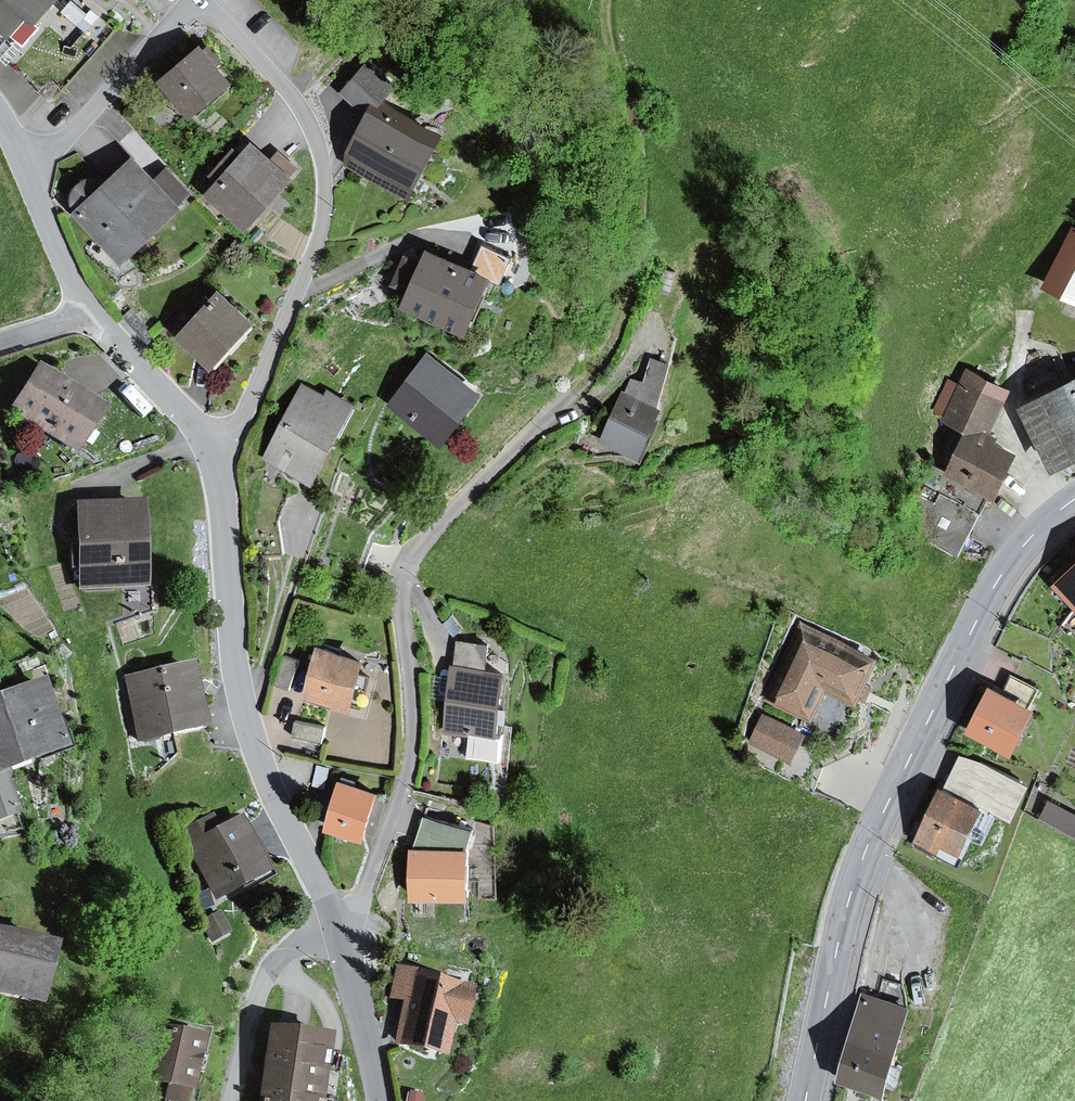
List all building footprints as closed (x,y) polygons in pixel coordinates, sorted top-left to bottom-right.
[(29,12),(10,33),(0,44),(0,53),(52,99),(117,25),(90,0),(57,0),(39,20),(29,12)] [(10,33),(29,12),(39,20),(57,0),(0,0),(0,25),(10,33)] [(203,44),(165,74),(193,109),(231,79),(203,44)] [(397,84),(369,60),(341,92),(368,116),(378,98),(384,102),(397,84)] [(384,102),(378,98),(368,116),(345,161),(412,196),(445,133),(384,102)] [(218,179),(207,192),(248,227),(300,167),(278,149),(273,155),(254,139),(244,150),(236,143),(210,172),(218,179)] [(76,208),(75,208),(124,261),(184,204),(182,202),(157,175),(135,152),(107,179),(104,176),(97,174),(89,175),(83,177),(78,181),(73,194),(73,202),(76,208)] [(168,165),(157,175),(182,202),(193,191),(168,165)] [(1074,292),(1074,239),(1068,236),(1048,280),(1074,292)] [(424,261),(408,254),(397,281),(412,288),(406,302),(470,329),(493,273),(430,247),(424,261)] [(223,290),(180,331),(209,362),(252,321),(223,290)] [(429,353),(390,403),(440,441),(479,391),(429,353)] [(646,380),(633,377),(604,441),(637,456),(660,405),(671,362),(652,357),(646,380)] [(989,494),(999,498),(1021,449),(998,438),(1001,432),(993,429),(1013,386),(968,365),(960,383),(948,378),(933,410),(945,415),(944,418),(969,429),(949,474),(989,494)] [(106,408),(39,366),(13,407),(80,449),(106,408)] [(1057,464),(1074,454),(1074,378),(1025,404),(1057,464)] [(325,394),(305,383),(265,459),(313,484),(356,403),(328,388),(325,394)] [(918,536),(958,555),(989,494),(949,474),(926,462),(911,492),(934,503),(918,536)] [(146,500),(80,502),(82,588),(149,587),(146,500)] [(1058,582),(1074,600),(1074,566),(1058,582)] [(880,657),(800,623),(768,698),(814,718),(827,688),(860,703),(880,657)] [(492,640),(458,637),(456,661),(489,664),(492,640)] [(366,657),(318,645),(305,696),(352,709),(366,657)] [(283,656),(274,684),(290,689),(299,661),(283,656)] [(190,663),(125,676),(139,744),(204,731),(190,663)] [(506,675),(453,668),(445,731),(497,738),(506,675)] [(1014,673),(1005,689),(1033,703),(1041,687),(1014,673)] [(0,696),(0,820),(22,813),(7,768),(66,747),(44,681),(3,695),(0,696)] [(1005,689),(992,683),(968,731),(1013,754),(1038,706),(1033,703),(1005,689)] [(806,733),(764,713),(750,742),(792,762),(806,733)] [(331,723),(298,717),(294,738),(327,744),(331,723)] [(1030,783),(961,752),(945,788),(985,806),(1014,818),(1030,783)] [(331,767),(319,764),(313,784),(326,787),(331,767)] [(378,792),(341,781),(328,827),(365,837),(378,792)] [(945,788),(940,786),(916,840),(940,852),(943,846),(963,855),(985,806),(945,788)] [(1051,800),(1041,819),(1074,837),(1074,812),(1051,800)] [(215,811),(178,830),(215,902),(270,873),(241,817),(223,827),(215,811)] [(476,828),(426,813),(417,846),(471,846),(476,828)] [(417,846),(412,846),(411,896),(471,897),(471,846),(417,846)] [(208,891),(193,895),(198,910),(212,906),(208,891)] [(220,911),(201,921),(212,943),(231,933),(220,911)] [(41,1009),(57,945),(0,931),(0,999),(41,1009)] [(404,1002),(410,972),(411,968),(397,965),(390,999),(404,1002)] [(475,986),(410,972),(404,1002),(394,1045),(449,1057),(456,1023),(467,1025),(475,986)] [(908,1008),(862,995),(839,1076),(885,1089),(908,1008)] [(160,1025),(147,1081),(168,1086),(165,1100),(187,1100),(190,1090),(195,1091),(208,1036),(160,1025)] [(269,1027),(259,1100),(323,1100),(329,1054),(332,1035),(269,1027)] [(329,1054),(323,1100),(349,1100),(343,1056),(329,1054)] [(410,1090),(407,1100),(421,1100),(423,1093),(410,1090)]
